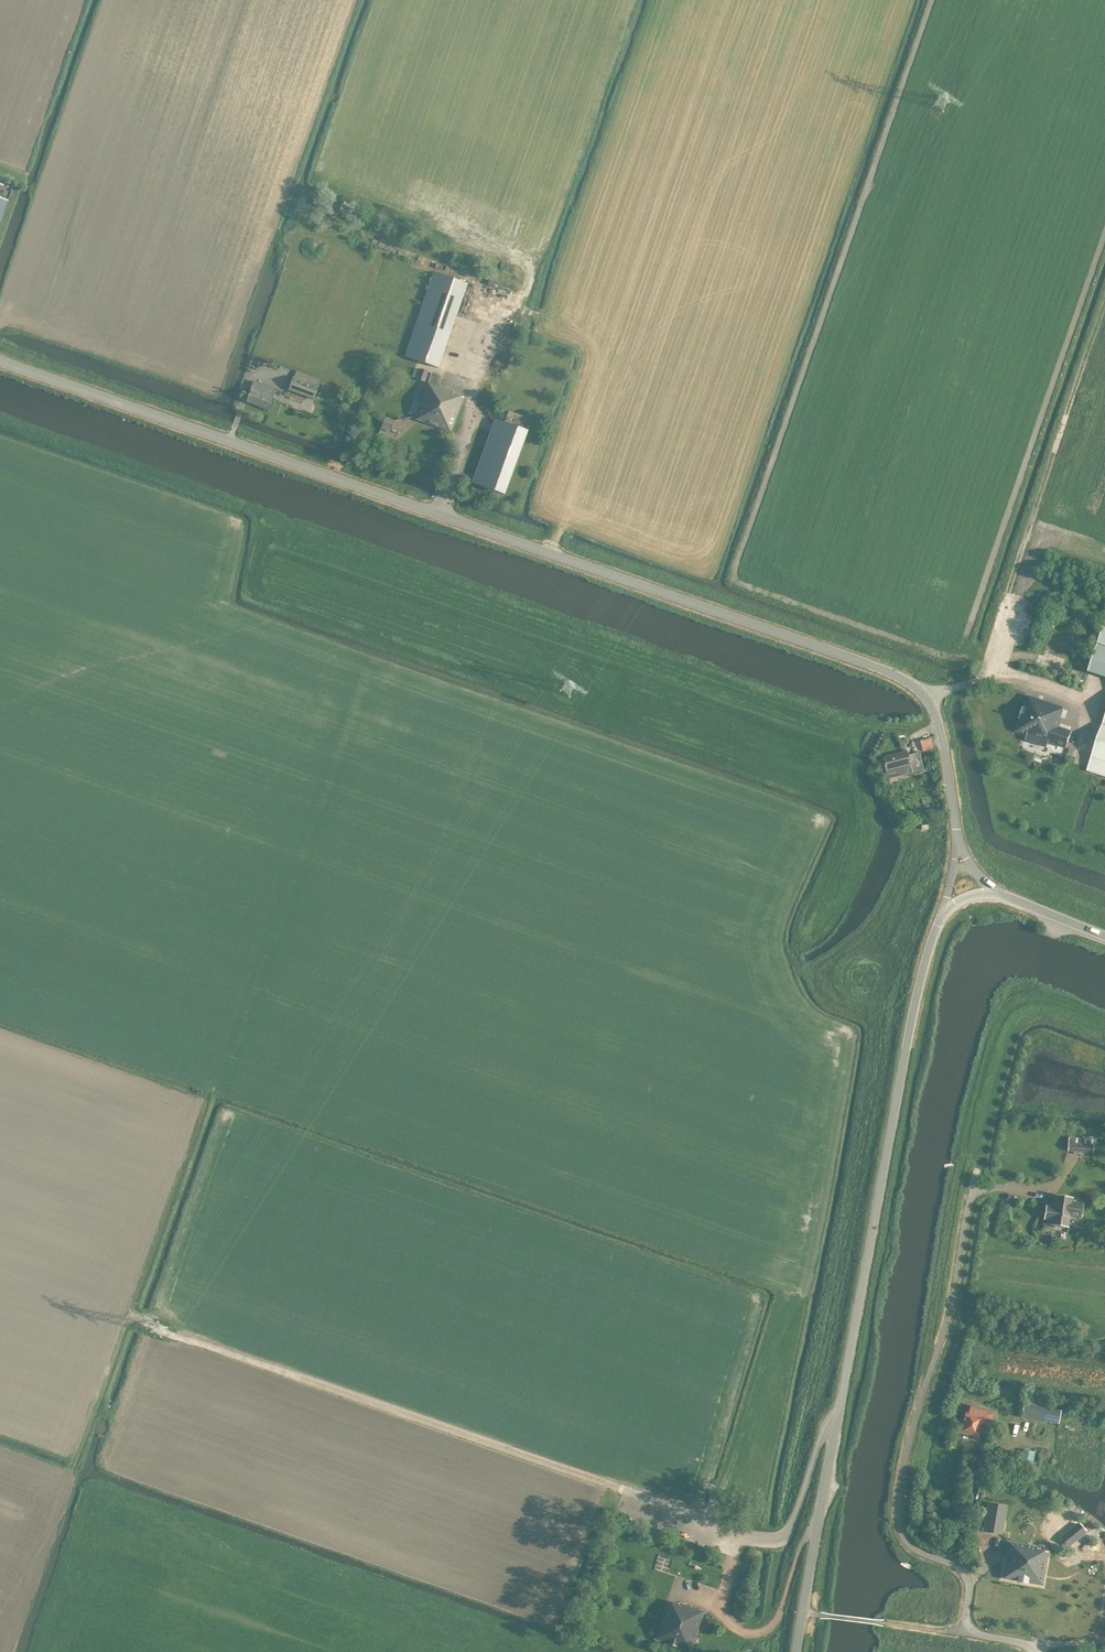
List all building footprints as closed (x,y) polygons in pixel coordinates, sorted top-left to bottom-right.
[(373,191),(372,197),(387,201),(389,195),(373,191)] [(8,200),(0,197),(0,222),(8,200)] [(405,355),(438,367),(467,283),(433,271),(405,355)] [(416,378),(425,381),(428,371),(419,367),(416,378)] [(453,392),(454,390),(438,385),(441,375),(432,371),(416,419),(451,431),(464,396),(453,392)] [(288,389),(313,398),(318,385),(293,376),(288,389)] [(246,401),(268,409),(272,397),(275,388),(254,380),(246,401)] [(472,482),(500,492),(504,493),(527,431),(526,430),(531,417),(509,410),(504,422),(494,419),(472,482)] [(382,425),(390,428),(393,419),(385,416),(382,425)] [(1088,670),(1104,676),(1104,620),(1088,670)] [(1076,681),(1082,683),(1083,679),(1082,679),(1085,673),(1072,668),(1070,674),(1077,677),(1076,681)] [(1060,716),(1063,707),(1028,695),(1024,707),(1023,707),(1019,717),(1020,718),(1016,730),(1026,734),(1048,741),(1065,747),(1071,730),(1059,726),(1062,717),(1060,716)] [(1104,776),(1104,714),(1087,769),(1104,776)] [(886,772),(896,770),(896,773),(903,771),(907,773),(923,769),(918,752),(907,754),(906,750),(882,756),(886,772)] [(1067,1150),(1093,1152),(1094,1138),(1069,1136),(1067,1150)] [(1012,1203),(1015,1198),(1008,1193),(1005,1199),(1012,1203)] [(1053,1224),(1054,1226),(1063,1227),(1065,1225),(1067,1226),(1069,1216),(1080,1217),(1082,1203),(1071,1201),(1071,1198),(1055,1195),(1054,1202),(1052,1202),(1051,1206),(1046,1205),(1044,1219),(1051,1220),(1051,1223),(1053,1224)] [(1086,1335),(1086,1325),(1078,1324),(1077,1335),(1086,1335)] [(1021,1415),(1058,1422),(1060,1409),(1023,1403),(1021,1415)] [(960,1431),(978,1436),(981,1423),(989,1425),(993,1412),(970,1405),(968,1412),(966,1411),(960,1431)] [(1001,1533),(1004,1514),(996,1513),(998,1504),(988,1502),(983,1530),(1001,1533)] [(1085,1531),(1078,1523),(1060,1536),(1067,1545),(1085,1531)] [(1041,1584),(1047,1551),(1036,1549),(1036,1546),(1008,1541),(1006,1555),(1005,1563),(1002,1577),(1017,1580),(1027,1582),(1027,1581),(1041,1584)] [(654,1639),(689,1651),(703,1611),(678,1602),(678,1604),(668,1600),(654,1639)]
